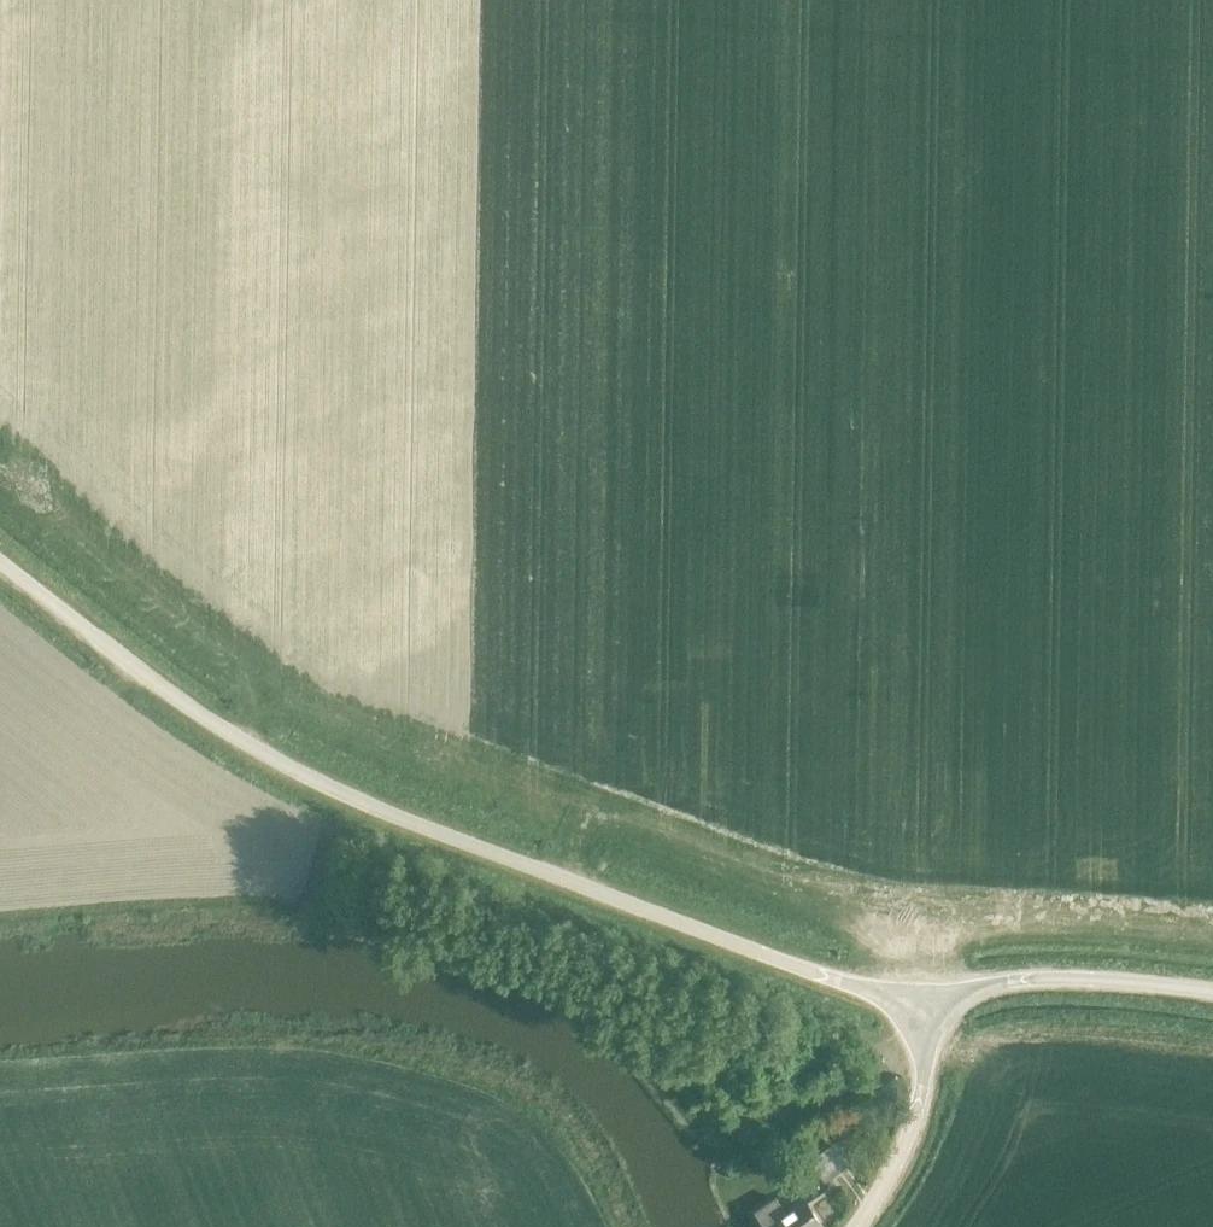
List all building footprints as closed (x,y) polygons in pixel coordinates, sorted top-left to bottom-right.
[(678,1060),(669,1068),(679,1080),(689,1072),(678,1060)] [(823,1183),(832,1177),(818,1157),(809,1163),(823,1183)] [(753,1213),(762,1226),(811,1226),(815,1224),(801,1200),(784,1212),(775,1199),(753,1213)]
